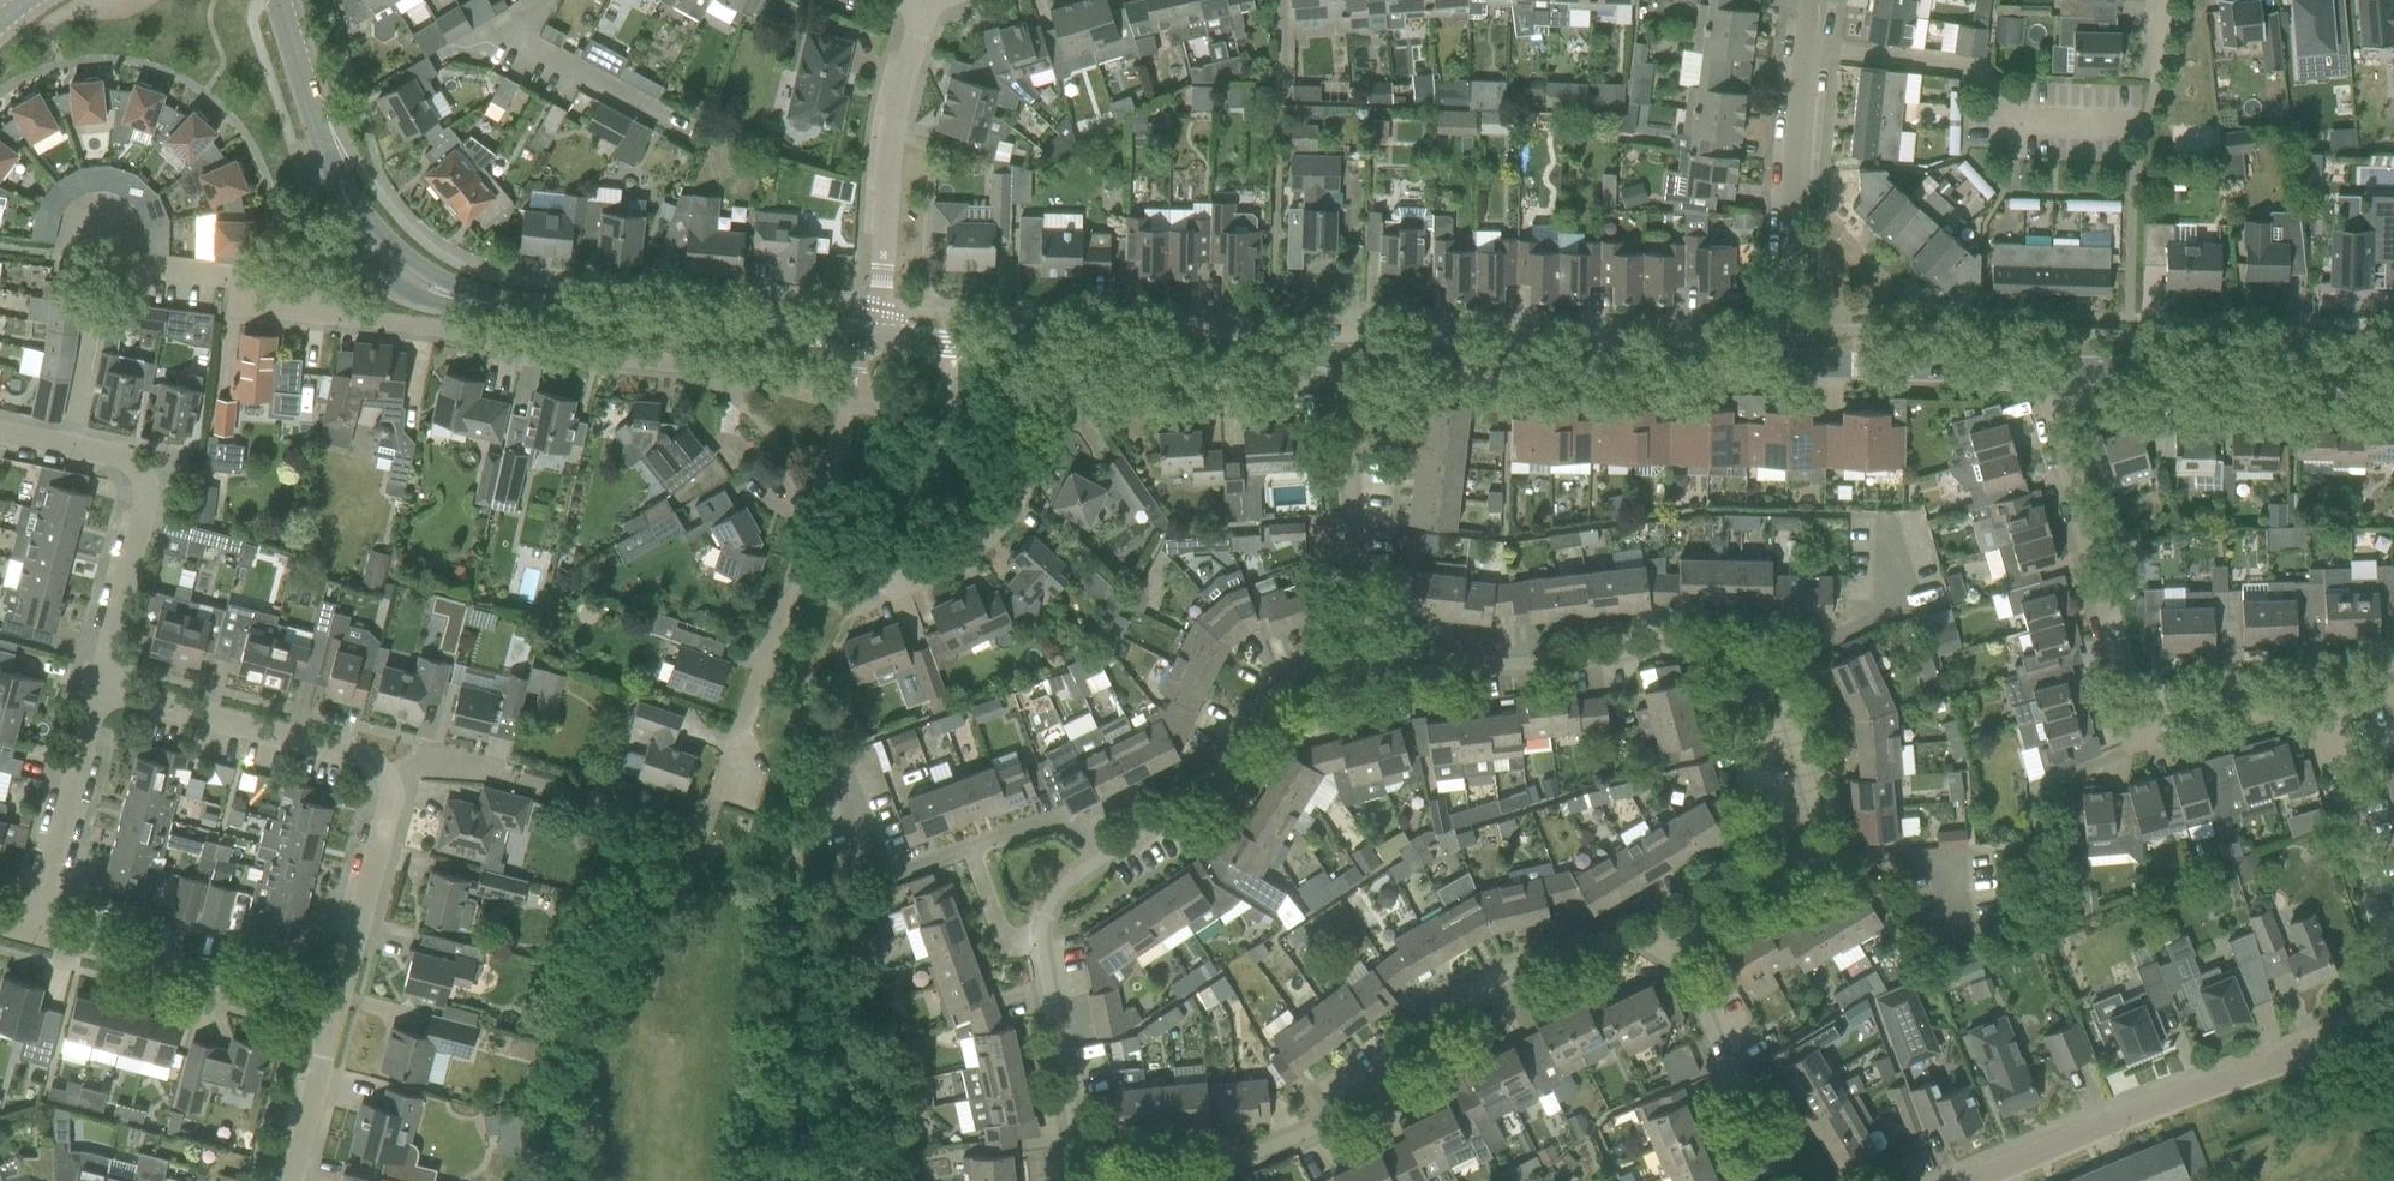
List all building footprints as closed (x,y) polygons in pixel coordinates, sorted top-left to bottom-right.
[(398,10),(392,0),(360,0),(363,6),(350,14),(356,24),(372,14),(376,21),(374,23),(375,24),(374,35),(384,41),(395,35),(395,23),(403,18),(398,10)] [(497,14),(492,6),(488,0),(472,0),(461,6),(473,28),(497,14)] [(497,14),(509,7),(504,0),(502,0),(492,6),(497,14)] [(660,0),(699,21),(710,0),(660,0)] [(738,9),(732,19),(740,23),(744,13),(751,16),(752,14),(760,0),(722,0),(738,9)] [(758,10),(802,25),(809,5),(797,0),(762,0),(758,10)] [(1092,48),(1096,62),(1124,54),(1125,54),(1127,59),(1139,56),(1135,40),(1134,37),(1128,16),(1114,20),(1107,0),(1084,0),(1078,2),(1092,48)] [(1128,3),(1137,33),(1167,26),(1171,44),(1182,41),(1178,23),(1173,0),(1142,0),(1128,3)] [(1178,23),(1182,41),(1194,38),(1190,22),(1204,18),(1200,0),(1173,0),(1178,23)] [(1208,35),(1209,34),(1208,30),(1221,27),(1222,32),(1233,29),(1227,0),(1200,0),(1204,18),(1208,35)] [(1270,4),(1270,0),(1227,0),(1233,29),(1234,29),(1236,39),(1246,37),(1243,27),(1245,26),(1241,11),(1270,4)] [(1292,18),(1302,17),(1320,16),(1320,25),(1321,33),(1345,31),(1345,23),(1343,0),(1290,0),(1292,18)] [(1345,23),(1345,31),(1369,29),(1369,20),(1368,12),(1385,10),(1384,0),(1343,0),(1345,23)] [(1385,10),(1386,10),(1387,28),(1406,27),(1405,17),(1427,15),(1426,0),(1384,0),(1385,10)] [(1427,15),(1451,13),(1450,5),(1466,3),(1467,0),(1426,0),(1427,15)] [(1466,18),(1480,19),(1486,13),(1486,4),(1502,4),(1508,5),(1508,0),(1467,0),(1466,3),(1466,12),(1466,18)] [(1508,5),(1532,6),(1534,25),(1549,25),(1550,0),(1508,0),(1508,5)] [(1591,8),(1591,0),(1550,0),(1549,25),(1567,26),(1567,7),(1591,8)] [(1590,21),(1591,21),(1591,8),(1615,9),(1615,0),(1634,1),(1633,0),(1591,0),(1591,8),(1590,21)] [(1706,4),(1700,3),(1697,27),(1753,34),(1756,10),(1739,8),(1740,0),(1707,0),(1706,4)] [(1914,17),(1916,0),(1873,0),(1871,10),(1914,17)] [(2094,16),(2094,0),(2121,1),(2121,0),(2060,0),(2060,15),(2094,16)] [(2221,24),(2219,24),(2221,42),(2223,42),(2223,45),(2245,43),(2244,38),(2262,36),(2262,43),(2280,41),(2276,11),(2261,13),(2259,0),(2244,0),(2240,0),(2218,0),(2221,24)] [(2323,71),(2349,69),(2345,21),(2331,22),(2329,0),(2292,0),(2296,55),(2322,53),(2323,71)] [(2393,5),(2393,0),(2357,0),(2361,45),(2393,42),(2393,5)] [(1057,36),(1044,40),(1056,79),(1057,80),(1070,76),(1069,72),(1064,57),(1092,48),(1078,2),(1050,11),(1057,36)] [(473,28),(461,6),(460,5),(435,19),(436,20),(449,43),(473,28)] [(1973,16),(1972,26),(1987,27),(1988,18),(1989,10),(1974,8),(1973,16)] [(1866,10),(1864,23),(1869,24),(1869,26),(1867,38),(1909,45),(1914,17),(1871,10),(1866,10)] [(2094,16),(2060,15),(2059,46),(2073,46),(2073,73),(2096,73),(2096,64),(2119,64),(2119,60),(2122,60),(2122,46),(2120,46),(2120,32),(2093,32),(2094,16)] [(1997,16),(1995,42),(2019,44),(2021,19),(1997,16)] [(449,43),(436,20),(412,34),(413,36),(425,57),(427,56),(449,43)] [(1034,86),(1056,79),(1044,40),(1039,25),(1028,29),(1026,22),(999,30),(1006,53),(992,57),(990,51),(981,59),(1019,96),(1027,104),(1038,92),(1033,87),(1034,86)] [(568,35),(546,23),(539,35),(562,48),(568,35)] [(1972,26),(1959,24),(1956,53),(1984,56),(1988,28),(1987,27),(1972,26)] [(1753,34),(1697,27),(1694,51),(1703,52),(1701,69),(1728,73),(1730,56),(1750,58),(1753,34)] [(808,129),(812,126),(813,121),(839,127),(846,98),(835,96),(839,77),(842,78),(851,43),(809,33),(790,115),(793,116),(792,121),(793,126),(797,129),(803,131),(808,129)] [(1153,35),(1135,40),(1139,56),(1157,51),(1153,35)] [(590,38),(580,57),(618,78),(624,66),(628,59),(590,38)] [(1635,42),(1634,61),(1646,62),(1648,44),(1635,42)] [(406,138),(426,126),(438,120),(426,99),(436,93),(428,80),(438,74),(428,56),(401,72),(407,82),(378,99),(392,124),(396,122),(406,138)] [(1218,74),(1244,73),(1240,56),(1215,62),(1215,64),(1218,74)] [(950,76),(943,102),(992,116),(996,103),(1016,108),(1019,96),(981,59),(972,66),(978,72),(975,83),(950,76)] [(1634,61),(1632,81),(1650,83),(1652,63),(1646,62),(1634,61)] [(1219,82),(1218,74),(1215,64),(1189,70),(1192,82),(1219,82)] [(366,66),(362,77),(373,81),(377,70),(366,66)] [(618,78),(657,99),(663,87),(624,66),(618,78)] [(1856,97),(1903,102),(1906,72),(1862,68),(1861,78),(1858,77),(1856,97)] [(1690,85),(1687,109),(1743,116),(1746,93),(1726,90),(1728,73),(1701,69),(1699,86),(1690,85)] [(491,101),(505,110),(519,84),(505,76),(491,101)] [(72,91),(58,95),(63,113),(74,110),(75,121),(106,118),(105,107),(116,108),(118,90),(103,88),(102,80),(98,80),(98,78),(85,79),(86,81),(71,83),(72,91)] [(1453,79),(1453,103),(1469,104),(1469,79),(1453,79)] [(1506,80),(1469,79),(1469,104),(1469,110),(1505,111),(1506,80)] [(1391,82),(1367,81),(1369,101),(1393,102),(1391,82)] [(1587,107),(1588,95),(1588,84),(1547,83),(1546,105),(1587,107)] [(1588,95),(1587,107),(1624,108),(1625,84),(1599,83),(1598,95),(1588,95)] [(156,120),(166,125),(175,109),(162,102),(165,94),(135,84),(133,92),(118,90),(116,108),(116,109),(112,141),(130,143),(135,124),(153,130),(156,120)] [(1293,85),(1292,100),(1316,100),(1317,86),(1293,85)] [(1433,86),(1414,85),(1415,103),(1435,103),(1433,86)] [(1242,86),(1228,86),(1228,107),(1243,106),(1242,86)] [(1524,86),(1524,103),(1543,103),(1543,86),(1524,86)] [(1951,91),(1950,105),(1960,106),(1961,91),(1951,91)] [(16,115),(5,125),(18,139),(26,132),(31,142),(58,126),(53,117),(63,113),(58,95),(43,100),(39,93),(36,95),(35,93),(24,99),(25,101),(12,108),(16,115)] [(1900,131),(1903,102),(1856,97),(1854,117),(1857,117),(1856,126),(1900,131)] [(1131,100),(1110,106),(1115,122),(1134,111),(1131,100)] [(632,118),(600,101),(585,129),(617,146),(632,118)] [(943,102),(936,129),(959,135),(981,141),(978,155),(988,158),(993,159),(994,160),(1000,140),(1000,137),(1004,138),(1013,127),(1001,118),(992,116),(943,102)] [(553,104),(540,127),(554,136),(568,111),(567,111),(553,103),(553,104)] [(692,107),(690,115),(703,121),(706,112),(704,107),(697,104),(692,107)] [(1960,120),(1960,106),(1950,105),(1950,120),(1960,120)] [(1357,107),(1357,113),(1359,115),(1366,116),(1367,107),(1357,107)] [(198,152),(204,161),(220,151),(211,138),(217,132),(194,111),(188,117),(175,109),(166,125),(175,131),(168,139),(191,160),(198,152)] [(1437,109),(1436,131),(1456,131),(1456,109),(1453,109),(1437,109)] [(1692,134),(1690,151),(1717,155),(1717,154),(1719,138),(1740,140),(1743,116),(1687,109),(1684,133),(1692,134)] [(451,112),(438,120),(442,126),(455,119),(451,112)] [(1481,112),(1480,132),(1492,133),(1493,112),(1481,112)] [(1131,116),(1130,126),(1143,126),(1143,114),(1136,113),(1131,116)] [(1940,113),(1923,117),(1927,130),(1943,126),(1940,113)] [(632,118),(617,146),(613,154),(634,166),(653,129),(632,118)] [(707,119),(703,132),(721,137),(724,124),(707,119)] [(1070,123),(1059,134),(1070,144),(1076,141),(1070,123)] [(18,153),(9,146),(18,139),(5,125),(0,130),(0,178),(18,153)] [(1292,125),(1292,150),(1318,151),(1318,125),(1292,125)] [(1949,154),(1959,154),(1960,125),(1950,125),(1949,154)] [(1897,160),(1900,131),(1856,126),(1855,135),(1852,135),(1850,155),(1897,160)] [(2173,150),(2209,148),(2209,126),(2172,127),(2173,150)] [(2354,128),(2347,128),(2349,149),(2356,149),(2354,128)] [(1107,129),(1106,140),(1123,141),(1123,129),(1107,129)] [(2224,156),(2254,151),(2250,129),(2221,133),(2224,156)] [(442,201),(483,166),(495,155),(470,137),(463,142),(453,130),(443,139),(424,154),(435,166),(425,174),(432,182),(429,185),(442,201)] [(1056,131),(1040,149),(1050,157),(1070,144),(1059,134),(1056,131)] [(1668,172),(1664,202),(1667,202),(1679,204),(1678,212),(1714,212),(1719,179),(1734,181),(1738,157),(1717,154),(1717,155),(1690,151),(1682,150),(1679,174),(1671,173),(1668,172)] [(204,161),(197,166),(207,190),(213,203),(223,199),(224,210),(243,206),(240,191),(248,188),(242,175),(244,174),(239,162),(237,163),(236,160),(228,163),(220,151),(204,161)] [(2321,153),(2293,153),(2296,176),(2320,177),(2321,153)] [(1293,157),(1292,188),(1305,189),(1304,211),(1303,245),(1316,246),(1334,246),(1335,222),(1335,209),(1324,209),(1325,189),(1338,190),(1339,158),(1317,158),(1293,157)] [(992,205),(992,215),(994,215),(1011,215),(1012,172),(1012,164),(1008,163),(994,160),(993,159),(993,172),(992,205)] [(1975,171),(1965,160),(1958,167),(1968,178),(1975,171)] [(95,166),(81,168),(88,191),(106,189),(109,165),(106,165),(95,166)] [(124,195),(136,174),(109,165),(106,189),(124,195)] [(483,166),(442,201),(455,216),(458,214),(465,221),(484,205),(493,216),(484,224),(485,225),(494,218),(502,227),(516,205),(483,166)] [(88,191),(81,168),(55,182),(72,200),(88,191)] [(1882,168),(1858,170),(1860,198),(1852,207),(1867,221),(1869,219),(1877,226),(1905,195),(1884,175),(1888,171),(1885,168),(1882,168)] [(124,195),(137,208),(158,194),(146,183),(150,180),(141,171),(137,175),(136,174),(124,195)] [(1987,199),(1994,192),(1975,171),(1968,178),(1987,199)] [(842,180),(838,198),(853,201),(856,182),(842,180)] [(1942,180),(1934,189),(1944,198),(1949,193),(1952,189),(1942,180)] [(38,205),(61,215),(69,205),(72,200),(55,182),(38,205)] [(1644,183),(1621,190),(1627,208),(1650,201),(1644,183)] [(5,208),(8,198),(9,191),(0,187),(0,207),(5,208)] [(1905,195),(1877,226),(1885,233),(1883,236),(1898,249),(1944,198),(1934,189),(1919,206),(1905,195)] [(158,194),(137,208),(140,214),(144,225),(170,220),(159,193),(158,194)] [(586,227),(588,200),(589,195),(565,193),(563,213),(525,209),(523,227),(520,251),(570,256),(573,225),(586,227)] [(1949,193),(1944,198),(1898,249),(1913,262),(1915,260),(1923,267),(1951,235),(1938,224),(1959,201),(1949,193)] [(675,206),(670,220),(662,246),(688,248),(687,267),(739,272),(743,231),(717,229),(720,197),(678,194),(675,206)] [(2332,283),(2366,284),(2367,261),(2383,262),(2393,262),(2393,196),(2367,195),(2367,211),(2366,231),(2343,230),(2333,230),(2332,283)] [(1605,196),(1605,210),(1615,210),(1615,197),(1605,196)] [(588,200),(586,227),(600,228),(597,258),(640,263),(642,239),(645,215),(646,199),(626,197),(625,203),(588,200)] [(2024,199),(2010,198),(2009,208),(2024,209),(2024,199)] [(2038,209),(2039,199),(2024,199),(2024,209),(2038,209)] [(2081,200),(2067,200),(2067,210),(2081,210),(2081,200)] [(2120,211),(2120,201),(2081,200),(2081,210),(2120,211)] [(664,202),(659,216),(670,220),(675,206),(664,202)] [(1253,213),(1234,213),(1234,202),(1211,202),(1211,218),(1210,253),(1224,254),(1223,277),(1252,278),(1252,257),(1260,257),(1260,230),(1257,230),(1258,218),(1253,213)] [(934,203),(933,229),(948,230),(947,266),(993,268),(993,241),(994,215),(992,215),(968,214),(968,204),(958,204),(934,203)] [(55,242),(61,215),(38,205),(31,240),(55,242)] [(216,212),(214,261),(243,264),(245,252),(253,252),(254,238),(256,238),(257,225),(254,225),(254,221),(246,221),(243,206),(224,210),(216,212)] [(1139,275),(1168,276),(1169,209),(1145,208),(1145,217),(1126,216),(1126,227),(1125,251),(1140,252),(1139,275)] [(1169,209),(1168,276),(1195,277),(1196,253),(1210,253),(1211,218),(1193,218),(1194,209),(1169,209)] [(1391,215),(1391,220),(1382,219),(1380,246),(1380,270),(1399,270),(1399,263),(1422,263),(1423,239),(1423,230),(1433,230),(1433,215),(1425,209),(1398,209),(1391,215)] [(2280,278),(2286,278),(2287,251),(2302,252),(2302,253),(2304,253),(2299,211),(2298,211),(2298,220),(2273,219),(2268,222),(2245,221),(2245,222),(2248,222),(2247,242),(2245,242),(2245,243),(2247,243),(2246,277),(2263,277),(2264,283),(2279,283),(2280,278)] [(1734,212),(1734,228),(1755,229),(1755,213),(1734,212)] [(1446,298),(1475,298),(1475,250),(1457,250),(1457,239),(1452,238),(1453,219),(1449,215),(1433,215),(1433,230),(1432,280),(1434,280),(1434,273),(1447,274),(1446,298)] [(1074,270),(1081,270),(1110,270),(1110,246),(1111,233),(1082,232),(1082,230),(1044,229),(1044,218),(1022,218),(1022,217),(1021,217),(1020,262),(1040,263),(1040,274),(1074,275),(1074,270)] [(170,220),(144,225),(144,253),(168,255),(170,232),(170,220)] [(813,251),(815,237),(794,235),(795,223),(759,220),(758,228),(756,251),(778,253),(777,275),(811,278),(813,251)] [(2175,223),(2145,222),(2144,222),(2143,264),(2166,265),(2165,286),(2218,288),(2219,264),(2220,244),(2174,243),(2175,223)] [(1517,240),(1517,275),(1531,275),(1530,299),(1559,300),(1559,252),(1559,232),(1560,224),(1531,223),(1531,240),(1517,240)] [(1477,231),(1477,250),(1475,250),(1475,298),(1503,299),(1503,275),(1517,275),(1517,240),(1500,239),(1500,231),(1477,231)] [(1643,253),(1643,301),(1670,302),(1671,278),(1684,278),(1684,285),(1685,285),(1685,234),(1684,243),(1662,242),(1661,253),(1643,253)] [(1685,234),(1685,285),(1685,269),(1698,269),(1698,294),(1727,294),(1727,273),(1734,273),(1735,246),(1711,246),(1709,246),(1709,235),(1685,234)] [(1951,235),(1923,267),(1931,274),(1929,276),(1945,290),(1952,281),(1979,282),(1979,258),(1980,253),(1977,250),(1973,255),(1951,235)] [(815,237),(813,251),(828,252),(829,238),(815,237)] [(1559,252),(1559,300),(1587,300),(1587,276),(1601,276),(1601,241),(1578,241),(1578,252),(1559,252)] [(1614,301),(1643,301),(1643,253),(1625,253),(1625,242),(1601,241),(1601,276),(1615,277),(1614,301)] [(1993,243),(1993,251),(1992,267),(1992,291),(2012,291),(2012,288),(2021,289),(2023,244),(1993,243)] [(2052,245),(2023,244),(2021,289),(2031,289),(2030,292),(2050,292),(2052,245)] [(2080,245),(2052,245),(2050,292),(2070,293),(2070,290),(2079,290),(2080,245)] [(2080,245),(2079,290),(2088,291),(2088,293),(2109,294),(2110,246),(2080,245)] [(43,297),(52,299),(52,298),(81,301),(83,284),(44,280),(42,297),(43,297)] [(2313,289),(2312,316),(2372,318),(2373,291),(2313,289)] [(49,324),(78,327),(81,301),(52,298),(52,299),(49,324)] [(133,304),(131,325),(163,329),(167,308),(133,304)] [(197,312),(194,346),(211,347),(214,314),(212,314),(197,312)] [(49,324),(46,351),(74,354),(78,327),(49,324)] [(264,408),(271,408),(271,413),(299,416),(300,394),(299,394),(302,356),(273,353),(275,338),(244,335),(242,358),(237,357),(236,372),(234,395),(265,398),(264,408)] [(328,398),(323,423),(354,430),(359,405),(382,406),(381,419),(381,430),(380,437),(396,440),(398,431),(403,431),(405,407),(402,407),(403,397),(404,398),(407,355),(391,354),(392,347),(353,344),(351,374),(334,373),(333,376),(328,398)] [(100,362),(95,385),(102,387),(96,415),(131,422),(138,389),(144,361),(118,355),(119,354),(102,350),(100,362)] [(74,354),(46,351),(40,377),(68,383),(74,354)] [(501,441),(504,427),(509,404),(476,397),(479,381),(446,373),(442,392),(439,394),(433,418),(433,421),(453,425),(452,431),(501,441)] [(171,430),(190,434),(199,391),(201,391),(203,376),(189,374),(186,387),(185,387),(162,382),(157,404),(159,405),(155,427),(159,428),(160,431),(169,433),(171,430)] [(40,377),(35,401),(64,406),(68,383),(40,377)] [(501,463),(492,506),(514,511),(518,495),(524,465),(532,467),(534,459),(545,462),(548,448),(568,453),(569,453),(570,446),(575,423),(577,417),(573,416),(577,400),(536,391),(524,442),(519,446),(518,453),(504,450),(501,463)] [(218,400),(215,432),(232,434),(235,402),(218,400)] [(659,481),(670,494),(677,489),(695,474),(685,462),(703,447),(686,426),(681,430),(676,423),(667,423),(666,431),(658,431),(660,403),(634,401),(632,424),(625,423),(614,432),(623,443),(637,445),(664,477),(659,481)] [(1423,402),(1419,433),(1466,438),(1469,407),(1423,402)] [(1511,441),(1511,459),(1511,471),(1551,472),(1552,405),(1529,405),(1529,417),(1512,417),(1511,441)] [(1574,460),(1590,461),(1591,418),(1575,418),(1575,406),(1552,405),(1551,472),(1574,472),(1574,460)] [(1590,461),(1630,461),(1631,407),(1607,406),(1607,419),(1591,418),(1590,461)] [(1663,462),(1669,462),(1670,420),(1653,419),(1653,407),(1631,407),(1630,461),(1631,461),(1631,474),(1656,475),(1663,468),(1663,462)] [(1669,462),(1708,463),(1709,408),(1686,408),(1686,420),(1670,420),(1669,462)] [(1709,408),(1708,463),(1747,464),(1748,421),(1731,421),(1732,409),(1709,408)] [(1786,465),(1787,410),(1764,410),(1764,422),(1748,421),(1747,464),(1786,465)] [(1787,410),(1786,465),(1825,465),(1826,423),(1810,423),(1810,410),(1787,410)] [(1826,423),(1825,465),(1865,466),(1866,412),(1843,411),(1842,423),(1826,423)] [(1866,412),(1865,466),(1905,467),(1905,449),(1905,425),(1888,424),(1888,412),(1866,412)] [(1948,463),(1950,468),(2014,450),(2006,422),(1986,427),(1982,414),(1951,422),(1957,445),(1955,446),(1948,463)] [(2348,464),(2349,433),(2328,432),(2328,420),(2297,420),(2297,444),(2297,455),(2333,456),(2333,463),(2348,464)] [(2349,433),(2348,464),(2364,464),(2364,457),(2393,458),(2393,422),(2370,421),(2369,433),(2349,433)] [(1247,471),(1277,469),(1301,468),(1300,451),(1303,451),(1302,424),(1276,426),(1276,429),(1245,431),(1246,455),(1247,471)] [(2097,473),(2101,487),(2104,498),(2155,484),(2139,427),(2102,437),(2111,470),(2097,473)] [(2174,428),(2174,455),(2176,455),(2176,474),(2192,474),(2193,489),(2219,489),(2219,460),(2213,460),(2213,453),(2213,429),(2174,428)] [(2275,470),(2276,430),(2232,429),(2232,469),(2275,470)] [(1158,433),(1160,457),(1161,473),(1192,471),(1193,486),(1224,484),(1223,461),(1222,461),(1221,451),(1202,452),(1200,430),(1158,433)] [(1490,440),(1502,441),(1502,431),(1490,430),(1490,440)] [(385,490),(385,493),(386,495),(389,496),(405,499),(417,445),(403,431),(398,431),(396,440),(393,459),(389,485),(387,487),(385,490)] [(1419,433),(1416,463),(1462,468),(1466,438),(1419,433)] [(206,436),(204,469),(205,469),(242,473),(244,446),(220,444),(217,444),(217,437),(206,436)] [(1490,451),(1502,451),(1502,441),(1490,440),(1490,451)] [(1970,489),(1975,507),(2006,499),(2002,485),(2022,479),(2014,450),(1950,468),(1952,474),(1963,485),(1965,491),(1970,489)] [(1070,470),(1052,506),(1072,516),(1070,520),(1090,530),(1102,522),(1096,513),(1100,505),(1104,505),(1107,503),(1109,500),(1108,496),(1106,494),(1108,490),(1116,494),(1120,500),(1123,498),(1134,512),(1148,502),(1153,498),(1135,473),(1122,453),(1103,466),(1107,471),(1093,481),(1070,470)] [(1912,459),(1912,463),(1913,466),(1916,468),(1920,469),(1923,467),(1925,464),(1926,461),(1924,457),(1921,455),(1918,455),(1915,456),(1912,459)] [(476,502),(491,505),(492,506),(501,463),(485,460),(476,502)] [(1254,519),(1254,512),(1249,512),(1244,512),(1243,507),(1242,484),(1240,460),(1223,461),(1224,484),(1226,513),(1226,521),(1233,521),(1254,519)] [(1413,493),(1459,498),(1462,468),(1416,463),(1413,493)] [(31,507),(84,521),(91,494),(61,486),(65,470),(41,465),(38,481),(31,507)] [(2222,477),(2222,497),(2232,497),(2233,478),(2222,477)] [(1670,487),(1670,498),(1679,498),(1680,487),(1670,487)] [(724,489),(695,506),(704,522),(711,518),(714,524),(711,526),(721,544),(724,543),(725,545),(724,548),(722,547),(714,569),(755,583),(764,556),(755,553),(759,542),(754,533),(759,530),(745,506),(735,512),(732,506),(733,505),(724,489)] [(1488,501),(1502,502),(1502,492),(1488,491),(1488,501)] [(2286,503),(2286,526),(2287,526),(2305,526),(2305,493),(2287,492),(2286,503)] [(1459,498),(1413,493),(1409,523),(1455,529),(1459,498)] [(1626,494),(1607,497),(1610,520),(1629,517),(1626,494)] [(1986,504),(1975,507),(1978,520),(1990,516),(1993,528),(1998,546),(2012,543),(2050,532),(2042,503),(2022,509),(2018,495),(2006,499),(1986,504)] [(624,524),(631,536),(645,528),(674,512),(666,498),(641,512),(642,513),(624,524)] [(1488,501),(1488,512),(1502,512),(1502,502),(1488,501)] [(2267,503),(2266,525),(2286,526),(2286,503),(2267,503)] [(16,532),(31,536),(73,547),(80,521),(84,522),(84,521),(31,507),(31,508),(23,506),(16,532)] [(1227,528),(1226,521),(1226,513),(1215,514),(1216,529),(1227,528)] [(1724,515),(1724,529),(1742,529),(1742,515),(1724,515)] [(1760,516),(1742,515),(1742,529),(1760,530),(1760,516)] [(1784,516),(1784,529),(1799,529),(1799,517),(1784,516)] [(1305,537),(1305,536),(1304,523),(1290,524),(1291,538),(1305,537)] [(1290,524),(1268,526),(1269,539),(1291,538),(1290,524)] [(230,535),(231,535),(193,525),(190,540),(204,543),(215,546),(241,553),(244,541),(245,539),(230,535)] [(2305,526),(2287,526),(2288,547),(2306,547),(2305,526)] [(2138,527),(2115,534),(2119,550),(2143,543),(2138,527)] [(631,536),(622,541),(631,556),(653,543),(645,528),(631,536)] [(1595,529),(1577,531),(1579,544),(1597,542),(1595,529)] [(1577,531),(1559,533),(1549,535),(1551,548),(1579,544),(1577,531)] [(2012,543),(1998,546),(2010,589),(2042,580),(2038,567),(2058,561),(2050,532),(2012,543)] [(1041,602),(1035,596),(1044,586),(1053,594),(1068,578),(1059,570),(1065,562),(1033,533),(1012,557),(1017,561),(1011,568),(1017,574),(1008,584),(1015,591),(1006,601),(1023,621),(1025,623),(1028,620),(1037,620),(1041,602)] [(1440,535),(1426,533),(1423,551),(1437,553),(1440,535)] [(1234,549),(1262,548),(1262,534),(1233,535),(1234,549)] [(31,536),(25,562),(66,573),(73,547),(31,536)] [(1233,536),(1214,537),(1215,550),(1233,549),(1233,536)] [(2166,557),(2181,557),(2180,537),(2165,538),(2166,557)] [(1470,538),(1468,556),(1481,557),(1483,540),(1470,538)] [(190,540),(186,555),(200,558),(201,555),(204,543),(190,540)] [(241,553),(239,560),(249,563),(254,543),(244,541),(241,553)] [(2122,549),(2121,549),(2126,564),(2150,556),(2146,542),(2143,543),(2122,549)] [(369,551),(360,586),(379,591),(388,556),(369,551)] [(1689,599),(1710,600),(1711,553),(1690,552),(1689,557),(1678,557),(1677,573),(1664,573),(1663,603),(1681,603),(1681,599),(1689,599)] [(1711,553),(1710,600),(1715,600),(1741,600),(1742,559),(1728,558),(1728,553),(1716,553),(1711,553)] [(1643,564),(1614,568),(1620,613),(1639,611),(1639,607),(1650,605),(1650,603),(1663,603),(1664,573),(1664,557),(1643,560),(1643,564)] [(1742,559),(1741,600),(1750,600),(1750,605),(1769,605),(1770,605),(1770,575),(1771,575),(1772,559),(1742,559)] [(25,562),(18,589),(59,600),(66,573),(25,562)] [(1399,610),(1430,613),(1435,572),(1422,571),(1423,567),(1404,565),(1399,610)] [(2352,633),(2353,641),(2379,640),(2379,633),(2378,611),(2393,610),(2391,565),(2377,565),(2377,577),(2350,578),(2351,590),(2352,633)] [(2324,568),(2309,569),(2309,581),(2309,582),(2310,613),(2325,612),(2325,642),(2353,641),(2352,633),(2351,590),(2350,578),(2350,567),(2324,568)] [(1614,568),(1582,572),(1588,613),(1600,611),(1600,616),(1620,613),(1614,568)] [(1238,636),(1248,628),(1260,623),(1252,599),(1241,569),(1219,577),(1201,593),(1211,605),(1238,636)] [(1440,618),(1460,621),(1465,580),(1463,579),(1463,575),(1443,573),(1435,572),(1430,613),(1438,614),(1441,614),(1440,618)] [(1588,613),(1582,572),(1552,576),(1557,617),(1588,613)] [(1770,605),(1769,605),(1769,615),(1799,616),(1800,575),(1771,575),(1770,575),(1770,605)] [(1800,575),(1799,616),(1831,617),(1832,576),(1800,575)] [(1524,581),(1510,583),(1513,612),(1515,622),(1557,617),(1552,576),(1523,579),(1524,581)] [(1307,579),(1279,589),(1294,627),(1322,617),(1307,579)] [(1465,580),(1460,621),(1490,624),(1491,614),(1513,612),(1510,583),(1495,584),(1495,583),(1465,580)] [(2042,580),(2010,589),(2006,590),(2013,614),(2023,611),(2028,630),(2073,617),(2066,591),(2055,594),(2054,592),(2043,595),(2039,581),(2042,580)] [(2310,613),(2309,581),(2293,582),(2293,580),(2268,581),(2270,649),(2296,648),(2295,613),(2310,613)] [(2243,649),(2270,649),(2268,581),(2268,598),(2243,598),(2242,589),(2227,590),(2228,620),(2242,620),(2243,649)] [(385,582),(381,596),(392,598),(395,584),(385,582)] [(1964,585),(1949,589),(1953,602),(1967,598),(1964,585)] [(1113,586),(1098,602),(1112,614),(1116,618),(1118,614),(1126,598),(1113,586)] [(2159,587),(2144,587),(2144,597),(2145,627),(2160,627),(2161,657),(2188,656),(2186,605),(2163,606),(2162,587),(2159,587)] [(8,604),(1,630),(29,637),(33,622),(56,628),(63,601),(59,600),(18,589),(13,605),(8,604)] [(1278,589),(1252,599),(1260,623),(1264,638),(1294,628),(1278,589)] [(150,590),(142,620),(145,621),(142,633),(153,636),(149,651),(175,658),(190,600),(150,590)] [(986,637),(1012,625),(1022,620),(1023,621),(1006,601),(1005,602),(1003,603),(998,593),(981,601),(976,590),(933,610),(950,647),(984,631),(986,637)] [(2186,605),(2188,656),(2214,655),(2213,621),(2228,620),(2227,590),(2186,591),(2186,605)] [(1138,591),(1130,606),(1143,613),(1151,597),(1138,591)] [(435,593),(430,612),(446,616),(437,650),(456,655),(464,623),(470,602),(435,593)] [(190,600),(175,658),(200,664),(204,649),(215,652),(218,639),(226,609),(214,606),(211,618),(197,614),(200,603),(190,600)] [(315,624),(311,640),(326,644),(333,616),(334,612),(337,603),(323,600),(320,613),(317,624),(315,624)] [(1224,653),(1228,644),(1238,636),(1211,605),(1196,619),(1188,634),(1224,653)] [(262,680),(277,623),(278,619),(227,606),(226,609),(218,639),(233,643),(229,655),(241,658),(237,674),(262,680)] [(373,669),(380,641),(369,630),(349,625),(351,617),(334,612),(333,616),(326,644),(320,666),(318,673),(329,676),(325,692),(334,694),(333,698),(349,703),(351,698),(365,702),(371,679),(373,669)] [(1130,620),(1118,614),(1116,618),(1110,630),(1122,636),(1130,620)] [(2024,664),(2015,666),(2017,675),(2018,679),(2051,670),(2062,667),(2062,666),(2058,653),(2070,649),(2069,647),(2081,644),(2073,617),(2028,630),(2034,648),(2023,651),(2024,655),(2021,656),(2024,664)] [(1955,620),(1930,626),(1938,655),(1962,648),(1955,620)] [(277,623),(262,680),(287,687),(291,671),(303,674),(306,662),(320,666),(326,644),(311,640),(309,646),(284,639),(287,626),(277,623)] [(896,624),(844,643),(858,681),(876,675),(879,684),(898,677),(908,704),(928,697),(912,652),(911,650),(906,652),(896,624)] [(680,646),(668,682),(693,691),(716,699),(718,693),(715,692),(718,681),(721,682),(728,662),(696,651),(702,635),(679,627),(676,626),(674,626),(670,640),(669,642),(680,646)] [(1210,681),(1218,666),(1224,653),(1188,634),(1173,662),(1210,681)] [(35,709),(43,680),(10,672),(18,644),(0,639),(0,700),(23,705),(35,709)] [(1927,639),(1914,643),(1918,658),(1931,654),(1927,639)] [(380,641),(373,669),(383,672),(380,683),(374,706),(406,714),(405,717),(420,721),(426,699),(440,702),(446,679),(450,664),(420,657),(416,674),(385,666),(389,649),(379,646),(381,642),(380,641)] [(930,646),(912,652),(928,697),(946,691),(930,646)] [(1831,665),(1843,692),(1880,676),(1868,648),(1831,665)] [(1079,660),(1067,664),(1077,682),(1104,669),(1101,664),(1097,653),(1079,660)] [(1931,654),(1918,658),(1922,675),(1935,671),(1931,654)] [(1199,710),(1196,708),(1210,681),(1173,662),(1158,690),(1173,698),(1166,710),(1192,723),(1199,710)] [(1649,707),(1636,710),(1639,724),(1692,709),(1689,699),(1693,698),(1687,678),(1673,682),(1668,665),(1654,667),(1660,686),(1644,690),(1649,707)] [(529,678),(527,689),(560,698),(566,676),(532,667),(530,674),(529,678)] [(2025,703),(2013,706),(2018,724),(2030,721),(2041,718),(2086,706),(2078,680),(2067,683),(2066,680),(2055,684),(2051,670),(2018,679),(2020,684),(2025,703)] [(450,729),(474,735),(475,730),(489,733),(494,710),(520,716),(527,689),(529,678),(511,674),(507,688),(493,684),(491,692),(461,685),(450,729)] [(1064,688),(1060,675),(1043,681),(1048,694),(1064,688)] [(1880,676),(1843,692),(1855,719),(1893,706),(1880,676)] [(1048,694),(1043,681),(1026,687),(1031,700),(1048,694)] [(1577,700),(1576,690),(1545,694),(1550,735),(1581,731),(1581,730),(1594,729),(1590,699),(1577,700)] [(1514,698),(1516,712),(1521,753),(1552,750),(1550,735),(1545,694),(1514,698)] [(1605,697),(1590,699),(1594,729),(1595,728),(1596,736),(1610,732),(1605,697)] [(14,740),(23,705),(0,700),(0,736),(14,740)] [(636,779),(662,787),(663,783),(685,790),(697,756),(670,747),(674,737),(675,737),(682,716),(639,702),(632,723),(653,730),(645,754),(632,750),(625,754),(622,758),(622,765),(625,771),(638,775),(636,779)] [(985,702),(972,706),(977,721),(990,717),(985,702)] [(1178,751),(1192,723),(1166,710),(1160,706),(1157,711),(1146,716),(1150,725),(1133,733),(1151,771),(1181,757),(1178,751)] [(1893,706),(1855,719),(1857,745),(1897,741),(1893,706)] [(2025,749),(2037,745),(2039,753),(2045,775),(2077,762),(2071,741),(2082,738),(2082,735),(2093,732),(2086,706),(2030,721),(2018,724),(2025,749)] [(1643,738),(1656,734),(1665,764),(1708,752),(1699,718),(1695,720),(1692,709),(1639,724),(1643,738)] [(946,729),(963,722),(959,710),(942,716),(946,729)] [(1521,753),(1516,712),(1485,716),(1490,757),(1508,755),(1509,768),(1522,767),(1521,753)] [(1107,746),(1126,784),(1151,771),(1133,733),(1124,715),(1098,727),(1107,746)] [(946,729),(942,716),(925,722),(929,735),(946,729)] [(1462,777),(1492,773),(1490,757),(1485,716),(1455,719),(1462,777)] [(1437,780),(1462,777),(1455,719),(1426,723),(1430,761),(1437,780)] [(1948,740),(1961,736),(1956,719),(1943,723),(1948,740)] [(913,727),(889,736),(895,752),(919,743),(913,727)] [(1126,784),(1107,746),(1098,727),(1070,741),(1073,746),(1079,758),(1098,797),(1126,784)] [(1399,727),(1369,735),(1381,777),(1386,792),(1399,789),(1403,780),(1398,762),(1409,759),(1406,750),(1399,727)] [(1342,738),(1324,743),(1332,770),(1340,798),(1354,794),(1356,802),(1387,793),(1386,792),(1381,777),(1369,735),(1343,743),(1342,738)] [(1948,740),(1953,758),(1967,754),(1961,736),(1948,740)] [(2289,798),(2295,797),(2318,790),(2309,758),(2292,762),(2286,742),(2280,744),(2278,736),(2257,742),(2272,794),(2287,790),(2289,798)] [(1046,759),(1037,764),(1048,793),(1053,808),(1067,803),(1070,810),(1078,806),(1098,797),(1079,758),(1073,746),(1070,741),(1069,738),(1042,751),(1046,759)] [(1897,741),(1857,745),(1860,776),(1899,772),(1897,741)] [(2238,778),(2222,782),(2230,814),(2244,811),(2248,810),(2246,801),(2258,798),(2272,794),(2272,793),(2257,742),(2239,747),(2241,754),(2232,757),(2238,778)] [(1324,743),(1291,753),(1289,752),(1273,778),(1305,798),(1321,773),(1332,770),(1324,743)] [(131,782),(178,794),(182,781),(188,782),(191,770),(185,769),(189,755),(159,748),(156,761),(137,756),(131,782)] [(19,774),(23,760),(0,754),(0,769),(19,774)] [(1038,798),(1037,797),(1023,759),(995,770),(1009,809),(1038,798)] [(1695,803),(1676,814),(1698,851),(1707,845),(1709,849),(1727,838),(1706,804),(1716,798),(1714,789),(1718,787),(1710,759),(1684,766),(1695,803)] [(905,782),(931,774),(928,763),(902,772),(905,782)] [(990,816),(1005,810),(1009,809),(995,770),(994,766),(965,777),(979,815),(989,811),(990,816)] [(2185,817),(2187,826),(2230,814),(2222,782),(2205,787),(2199,766),(2171,774),(2184,818),(2185,817)] [(2383,771),(2393,810),(2393,768),(2383,771)] [(1899,772),(1860,776),(1860,778),(1850,779),(1853,808),(1893,805),(1892,793),(1896,793),(1894,774),(1900,774),(1899,772)] [(2142,839),(2187,826),(2185,817),(2184,818),(2171,774),(2177,795),(2160,799),(2155,778),(2127,786),(2133,807),(2139,830),(2141,830),(2142,839)] [(1555,775),(1540,780),(1546,798),(1561,793),(1555,775)] [(950,825),(972,818),(979,815),(965,777),(955,780),(954,777),(935,783),(950,825)] [(1627,782),(1631,796),(1648,791),(1644,777),(1627,782)] [(1265,790),(1256,805),(1288,825),(1297,812),(1306,817),(1315,804),(1305,798),(1273,778),(1265,790)] [(281,806),(277,820),(325,832),(332,806),(313,802),(317,788),(287,781),(284,795),(294,797),(291,809),(281,806)] [(1962,781),(1948,783),(1950,801),(1964,799),(1962,781)] [(124,807),(172,820),(178,794),(131,782),(124,807)] [(1613,801),(1631,796),(1627,782),(1609,786),(1613,801)] [(899,818),(909,845),(925,839),(924,835),(950,825),(935,783),(916,790),(918,794),(907,798),(913,813),(899,818)] [(1534,783),(1526,786),(1527,790),(1531,801),(1539,799),(1534,783)] [(2086,839),(2088,856),(2127,852),(2138,861),(2143,860),(2141,839),(2142,839),(2141,830),(2139,830),(2133,807),(2113,808),(2111,790),(2100,791),(2099,785),(2085,786),(2085,792),(2082,793),(2085,839),(2086,839)] [(438,847),(483,859),(481,868),(482,868),(502,873),(504,864),(500,862),(505,842),(490,838),(494,823),(522,831),(524,822),(530,799),(484,787),(479,806),(456,800),(451,818),(446,816),(438,847)] [(1527,790),(1506,796),(1510,809),(1531,803),(1527,790)] [(234,793),(230,808),(243,811),(245,803),(241,794),(234,793)] [(1566,800),(1571,813),(1588,808),(1584,794),(1566,800)] [(1444,797),(1428,800),(1434,830),(1435,833),(1471,822),(1467,809),(1447,815),(1444,797)] [(1471,822),(1499,813),(1495,800),(1467,809),(1471,822)] [(1241,829),(1240,830),(1283,857),(1290,847),(1279,840),(1288,825),(1256,805),(1241,829)] [(1893,805),(1853,808),(1856,840),(1901,836),(1899,815),(1894,816),(1893,805)] [(124,807),(117,832),(165,845),(172,820),(124,807)] [(2322,807),(2311,810),(2315,826),(2327,822),(2322,807)] [(245,812),(231,809),(228,823),(242,827),(245,812)] [(201,824),(215,827),(218,814),(204,811),(201,824)] [(1673,866),(1698,851),(1676,814),(1651,829),(1673,866)] [(599,839),(587,815),(570,824),(582,847),(599,839)] [(28,827),(30,818),(21,816),(19,825),(28,827)] [(1514,818),(1498,823),(1502,840),(1506,839),(1515,822),(1514,818)] [(261,843),(319,858),(325,832),(277,820),(274,819),(271,830),(265,828),(261,843)] [(1643,820),(1618,834),(1624,844),(1646,881),(1668,869),(1673,866),(1651,829),(1649,830),(1643,820)] [(1228,821),(1212,847),(1230,859),(1245,869),(1246,868),(1255,854),(1277,868),(1283,857),(1240,830),(1241,829),(1228,821)] [(1455,834),(1459,848),(1477,843),(1473,829),(1455,834)] [(1419,836),(1410,841),(1413,847),(1416,853),(1428,846),(1438,841),(1435,833),(1434,830),(1424,832),(1419,836)] [(1938,847),(1967,845),(1966,830),(1937,833),(1938,847)] [(117,832),(111,858),(163,871),(166,858),(162,857),(165,845),(117,832)] [(2251,839),(2240,842),(2243,853),(2254,850),(2251,839)] [(215,858),(219,843),(205,840),(201,854),(215,858)] [(2238,840),(2221,845),(2225,859),(2242,855),(2238,840)] [(1410,841),(1397,849),(1404,860),(1416,853),(1413,847),(1410,841)] [(215,858),(228,861),(232,847),(219,843),(215,858)] [(264,871),(312,883),(319,858),(261,843),(257,856),(267,859),(264,871)] [(1620,897),(1643,883),(1646,881),(1624,844),(1598,860),(1620,897)] [(1428,846),(1416,853),(1423,866),(1435,858),(1428,846)] [(2255,849),(2233,858),(2240,875),(2262,867),(2255,849)] [(1373,851),(1356,863),(1364,875),(1381,864),(1373,851)] [(1416,853),(1404,860),(1412,872),(1423,866),(1416,853)] [(211,872),(215,858),(201,854),(197,869),(211,873),(211,872)] [(111,858),(104,884),(119,888),(116,900),(132,904),(149,908),(155,884),(160,885),(164,871),(163,871),(111,858)] [(211,873),(210,875),(226,879),(231,862),(228,861),(215,858),(211,872),(211,873)] [(1172,881),(1163,887),(1185,921),(1186,921),(1194,933),(1231,908),(1240,898),(1213,881),(1212,879),(1199,859),(1170,877),(1172,881)] [(1287,894),(1287,893),(1246,868),(1245,869),(1230,859),(1219,878),(1276,912),(1287,894)] [(1570,876),(1584,897),(1593,912),(1620,897),(1598,860),(1570,876)] [(1355,865),(1332,881),(1340,892),(1363,877),(1355,865)] [(426,921),(457,928),(468,931),(473,928),(479,904),(476,899),(465,896),(466,890),(522,904),(529,880),(502,873),(482,868),(478,882),(432,870),(424,903),(430,904),(426,921)] [(1561,902),(1584,897),(1570,876),(1566,869),(1553,872),(1554,874),(1561,902)] [(306,908),(312,883),(264,871),(261,882),(257,881),(254,895),(306,908)] [(1445,907),(1466,944),(1468,943),(1491,930),(1475,890),(1467,872),(1436,890),(1445,907)] [(1520,924),(1530,921),(1550,917),(1547,905),(1561,902),(1554,874),(1553,872),(1510,882),(1520,924)] [(933,873),(908,882),(915,902),(901,907),(909,929),(919,925),(919,926),(962,910),(951,881),(938,886),(933,873)] [(1858,942),(1872,933),(1875,932),(1873,928),(1882,923),(1874,909),(1887,901),(1872,876),(1857,885),(1859,889),(1835,903),(1858,942)] [(187,877),(177,915),(196,920),(205,882),(187,877)] [(1332,881),(1316,891),(1324,903),(1340,892),(1332,881)] [(1475,890),(1491,930),(1520,924),(1510,882),(1475,890)] [(211,884),(201,921),(224,927),(234,890),(211,884)] [(1185,921),(1163,887),(1154,893),(1152,889),(1135,900),(1160,938),(1185,921)] [(2095,889),(2083,890),(2085,913),(2097,909),(2095,889)] [(855,901),(860,915),(887,905),(882,891),(855,901)] [(254,910),(248,934),(266,938),(269,927),(278,929),(277,934),(293,938),(294,933),(299,934),(306,908),(254,895),(250,909),(254,910)] [(1121,914),(1112,920),(1134,954),(1160,938),(1135,900),(1119,910),(1121,914)] [(1841,952),(1849,947),(1858,942),(1835,903),(1810,918),(1830,951),(1837,947),(1841,952)] [(1251,905),(1240,912),(1247,923),(1250,918),(1256,922),(1259,918),(1263,912),(1251,905)] [(1445,907),(1420,921),(1441,959),(1466,944),(1445,907)] [(919,926),(929,955),(968,941),(964,930),(968,929),(962,910),(919,926)] [(2268,910),(2251,918),(2264,951),(2282,944),(2268,910)] [(1263,912),(1259,918),(1268,923),(1272,918),(1263,912)] [(2287,957),(2291,966),(2300,987),(2335,972),(2312,914),(2295,921),(2307,949),(2287,957)] [(1830,951),(1810,918),(1800,924),(1797,920),(1781,930),(1779,931),(1795,957),(1801,968),(1830,951)] [(1085,954),(1093,993),(1116,988),(1119,985),(1109,970),(1134,954),(1112,920),(1103,926),(1101,922),(1084,933),(1094,949),(1085,954)] [(1402,983),(1413,974),(1441,959),(1420,921),(1392,937),(1399,948),(1384,960),(1402,983)] [(1779,931),(1781,930),(1776,921),(1747,938),(1768,973),(1795,957),(1779,931)] [(1303,924),(1288,934),(1296,946),(1310,936),(1303,924)] [(2228,941),(2244,979),(2264,971),(2253,931),(2228,941)] [(410,965),(404,990),(420,994),(418,999),(441,1005),(444,1006),(445,1002),(451,980),(470,985),(471,981),(477,983),(486,948),(466,943),(446,938),(423,932),(418,951),(409,948),(405,964),(410,965)] [(1747,938),(1723,952),(1743,987),(1768,973),(1747,938)] [(876,960),(877,960),(890,955),(884,940),(871,945),(876,960)] [(968,941),(929,955),(933,965),(929,966),(935,984),(978,968),(968,941)] [(1263,942),(1247,952),(1255,963),(1270,953),(1263,942)] [(2015,947),(2015,954),(2019,959),(2026,959),(2031,955),(2031,948),(2027,943),(2020,943),(2015,947)] [(2147,945),(2133,951),(2139,967),(2144,965),(2153,961),(2147,945)] [(2170,992),(2184,987),(2192,1006),(2195,1005),(2206,1032),(2215,1028),(2216,1030),(2249,1017),(2248,1013),(2237,986),(2232,974),(2223,977),(2218,966),(2196,975),(2187,954),(2160,965),(2170,992)] [(1372,1020),(1393,1004),(1397,1001),(1390,992),(1402,983),(1384,960),(1369,971),(1360,960),(1340,975),(1346,982),(1369,1016),(1372,1020)] [(2137,968),(2144,985),(2163,978),(2156,960),(2153,961),(2144,965),(2139,967),(2137,968)] [(1979,961),(1956,969),(1961,983),(1984,975),(1979,961)] [(1201,965),(1185,976),(1193,988),(1209,978),(1201,965)] [(970,1019),(998,1010),(992,993),(988,995),(978,968),(935,984),(942,1002),(938,1003),(946,1028),(970,1019)] [(1170,986),(1178,998),(1193,988),(1185,976),(1170,986)] [(1223,976),(1208,985),(1217,1000),(1219,1002),(1233,993),(1223,976)] [(1856,997),(1871,988),(1864,976),(1849,985),(1856,997)] [(1987,976),(1978,980),(1984,997),(1993,993),(1987,976)] [(49,1066),(63,1013),(44,1008),(43,1009),(38,1008),(43,987),(4,977),(0,991),(0,1002),(4,1004),(0,1019),(0,1028),(16,1032),(15,1039),(23,1041),(19,1058),(49,1066)] [(898,978),(886,983),(885,983),(891,1000),(902,996),(905,995),(898,978)] [(1874,995),(1900,1068),(1940,1051),(1912,981),(1874,995)] [(1346,982),(1334,991),(1321,1001),(1346,1034),(1369,1016),(1346,982)] [(1638,982),(1625,989),(1652,1045),(1662,1040),(1658,1032),(1672,1025),(1672,1024),(1685,1018),(1672,992),(1659,998),(1651,983),(1641,988),(1638,982)] [(1208,985),(1196,993),(1205,1007),(1217,1000),(1208,985)] [(1840,1006),(1856,997),(1849,985),(1833,994),(1840,1006)] [(1088,994),(1091,1007),(1119,1001),(1116,988),(1093,993),(1088,994)] [(1614,1002),(1603,1007),(1617,1033),(1622,1043),(1629,1056),(1652,1045),(1625,989),(1611,995),(1614,1002)] [(2167,1036),(2158,1014),(2149,991),(2140,995),(2139,995),(2124,1001),(2121,994),(2094,1005),(2096,1009),(2091,1011),(2108,1054),(2122,1048),(2128,1062),(2125,1063),(2126,1064),(2174,1045),(2174,1043),(2161,1048),(2158,1040),(2167,1036)] [(64,1037),(61,1051),(89,1058),(92,1044),(93,1044),(104,1003),(77,996),(71,1019),(66,1038),(64,1037)] [(902,996),(891,1000),(898,1019),(908,1015),(902,996)] [(1190,997),(1182,1002),(1188,1011),(1196,1006),(1190,997)] [(1873,1014),(1867,999),(1845,1012),(1853,1025),(1873,1014)] [(1091,1007),(1094,1022),(1122,1016),(1122,1012),(1119,1001),(1091,1007)] [(1321,1001),(1302,1015),(1297,1019),(1322,1052),(1346,1034),(1321,1001)] [(444,1006),(441,1016),(457,1020),(476,1025),(480,1011),(445,1002),(444,1006)] [(1558,1009),(1586,1065),(1607,1055),(1609,1049),(1622,1043),(1617,1033),(1603,1007),(1591,1013),(1586,1002),(1575,1007),(1573,1002),(1558,1009)] [(104,1003),(93,1044),(118,1051),(129,1009),(104,1003)] [(1177,1006),(1162,1016),(1170,1027),(1185,1017),(1177,1006)] [(118,1051),(144,1058),(155,1016),(129,1009),(118,1051)] [(1122,1012),(1122,1016),(1126,1030),(1142,1019),(1135,1009),(1122,1012)] [(1548,1047),(1534,1054),(1551,1088),(1552,1088),(1563,1082),(1561,1077),(1570,1072),(1586,1065),(1558,1009),(1545,1015),(1548,1021),(1538,1026),(1548,1047)] [(970,1019),(956,1024),(959,1039),(972,1035),(979,1065),(1020,1056),(1013,1025),(1004,1027),(998,1010),(970,1019)] [(476,1025),(457,1020),(441,1016),(433,1014),(427,1037),(393,1029),(383,1068),(425,1079),(433,1047),(468,1056),(476,1025)] [(155,1016),(144,1058),(171,1065),(175,1046),(182,1023),(155,1016)] [(1097,1037),(1102,1035),(1126,1030),(1122,1016),(1094,1022),(1097,1037)] [(1147,1025),(1155,1037),(1170,1027),(1162,1016),(1147,1025)] [(2038,1100),(2029,1077),(2004,1017),(1969,1031),(2003,1114),(2038,1100)] [(1835,1018),(1770,1056),(1779,1071),(1782,1069),(1795,1090),(1834,1067),(1824,1051),(1820,1053),(1817,1050),(1844,1034),(1835,1018)] [(1297,1019),(1271,1038),(1280,1050),(1269,1058),(1279,1071),(1286,1081),(1287,1083),(1300,1074),(1297,1070),(1322,1052),(1297,1019)] [(2045,1035),(2060,1071),(2091,1057),(2075,1022),(2045,1035)] [(199,1111),(204,1093),(206,1086),(226,1091),(228,1082),(256,1090),(268,1045),(233,1036),(229,1051),(215,1047),(216,1046),(193,1040),(187,1063),(176,1105),(199,1111)] [(1139,1036),(1121,1040),(1123,1052),(1142,1048),(1139,1036)] [(1551,1088),(1534,1054),(1521,1061),(1511,1039),(1485,1051),(1514,1108),(1515,1108),(1520,1110),(1536,1102),(1538,1095),(1551,1088)] [(1660,1055),(1665,1069),(1694,1058),(1688,1043),(1666,1053),(1660,1055)] [(1489,1152),(1490,1151),(1496,1148),(1496,1150),(1507,1145),(1494,1118),(1514,1108),(1485,1051),(1463,1063),(1473,1084),(1459,1091),(1489,1152)] [(979,1065),(962,1070),(968,1098),(1026,1085),(1020,1056),(979,1065)] [(1881,1078),(1894,1073),(1889,1056),(1875,1061),(1881,1078)] [(1694,1058),(1665,1069),(1671,1084),(1678,1081),(1680,1080),(1700,1072),(1694,1058)] [(1110,1070),(1114,1090),(1118,1130),(1149,1127),(1145,1080),(1142,1067),(1110,1070)] [(1834,1067),(1795,1090),(1811,1116),(1856,1090),(1863,1086),(1862,1084),(1863,1084),(1857,1074),(1843,1082),(1834,1067)] [(1279,1071),(1271,1077),(1278,1086),(1286,1081),(1279,1071)] [(913,1079),(912,1079),(913,1096),(933,1094),(931,1077),(925,1077),(913,1079)] [(1235,1080),(1240,1122),(1271,1119),(1266,1077),(1235,1080)] [(1161,1078),(1145,1080),(1149,1127),(1179,1124),(1175,1082),(1162,1083),(1161,1078)] [(1908,1089),(1911,1097),(1922,1128),(1938,1121),(1945,1139),(1961,1132),(1967,1134),(1977,1131),(1979,1125),(1981,1124),(1973,1105),(1975,1101),(1967,1084),(1941,1094),(1935,1078),(1908,1089)] [(1204,1079),(1175,1082),(1179,1124),(1190,1123),(1190,1127),(1210,1125),(1205,1083),(1204,1083),(1204,1079)] [(1235,1080),(1205,1083),(1210,1125),(1240,1122),(1235,1080)] [(1891,1087),(1897,1102),(1911,1097),(1908,1089),(1905,1081),(1891,1087)] [(986,1141),(1015,1138),(1013,1120),(1033,1115),(1026,1085),(968,1098),(976,1129),(985,1127),(986,1141)] [(80,1093),(65,1089),(52,1086),(49,1097),(62,1100),(77,1104),(80,1093)] [(77,1104),(92,1108),(103,1111),(108,1093),(82,1086),(80,1093),(77,1104)] [(1655,1099),(1636,1106),(1646,1130),(1654,1148),(1696,1130),(1685,1104),(1689,1103),(1682,1087),(1660,1096),(1655,1099)] [(357,1130),(352,1149),(375,1155),(385,1158),(382,1171),(412,1179),(416,1164),(419,1155),(418,1150),(415,1145),(409,1142),(421,1098),(411,1095),(388,1089),(383,1108),(367,1104),(364,1115),(359,1113),(355,1129),(357,1130)] [(1856,1090),(1811,1116),(1817,1128),(1814,1130),(1822,1145),(1861,1123),(1854,1110),(1864,1104),(1856,1090)] [(1446,1097),(1421,1110),(1447,1163),(1449,1162),(1451,1167),(1474,1155),(1487,1148),(1459,1091),(1446,1097)] [(1911,1097),(1897,1102),(1908,1133),(1922,1128),(1911,1097)] [(132,1106),(117,1103),(114,1114),(129,1118),(132,1106)] [(132,1106),(129,1118),(143,1121),(146,1110),(132,1106)] [(496,1113),(484,1115),(488,1134),(500,1132),(503,1133),(524,1138),(529,1118),(499,1110),(497,1117),(496,1113)] [(1398,1121),(1409,1142),(1419,1163),(1421,1167),(1407,1174),(1410,1180),(1428,1180),(1427,1178),(1450,1167),(1447,1163),(1421,1110),(1398,1121)] [(1589,1127),(1582,1112),(1568,1119),(1578,1139),(1589,1127)] [(1861,1123),(1822,1145),(1833,1164),(1837,1162),(1843,1171),(1878,1151),(1884,1147),(1886,1143),(1886,1138),(1882,1131),(1877,1129),(1874,1128),(1867,1132),(1861,1123)] [(1696,1130),(1654,1148),(1660,1163),(1656,1164),(1661,1177),(1670,1174),(1708,1158),(1696,1130)] [(2190,1178),(2208,1170),(2192,1130),(2066,1180),(2191,1180),(2190,1178)] [(962,1158),(963,1169),(968,1169),(969,1180),(1015,1180),(1012,1155),(1017,1155),(1015,1138),(986,1141),(988,1155),(970,1157),(962,1158)] [(110,1158),(82,1150),(70,1150),(70,1139),(54,1139),(54,1146),(54,1180),(104,1180),(110,1158)] [(1537,1151),(1546,1169),(1559,1156),(1553,1144),(1537,1151)] [(0,1164),(0,1172),(3,1180),(54,1180),(54,1146),(38,1146),(38,1156),(17,1157),(0,1164)] [(1352,1158),(1363,1180),(1410,1180),(1407,1174),(1394,1180),(1377,1146),(1352,1158)] [(104,1180),(148,1180),(154,1156),(140,1152),(137,1165),(110,1158),(104,1180)] [(1555,1164),(1567,1176),(1580,1165),(1568,1152),(1555,1164)] [(148,1180),(180,1180),(164,1177),(166,1172),(169,1159),(154,1156),(148,1180)] [(1537,1156),(1521,1163),(1528,1177),(1544,1170),(1537,1156)] [(1352,1158),(1339,1164),(1342,1170),(1332,1175),(1332,1176),(1321,1180),(1363,1180),(1352,1158)] [(1716,1167),(1713,1169),(1708,1158),(1670,1174),(1673,1180),(1722,1180),(1716,1167)] [(1542,1175),(1543,1180),(1556,1180),(1553,1171),(1542,1175)] [(1620,1180),(1635,1180),(1631,1171),(1618,1176),(1620,1180)]
